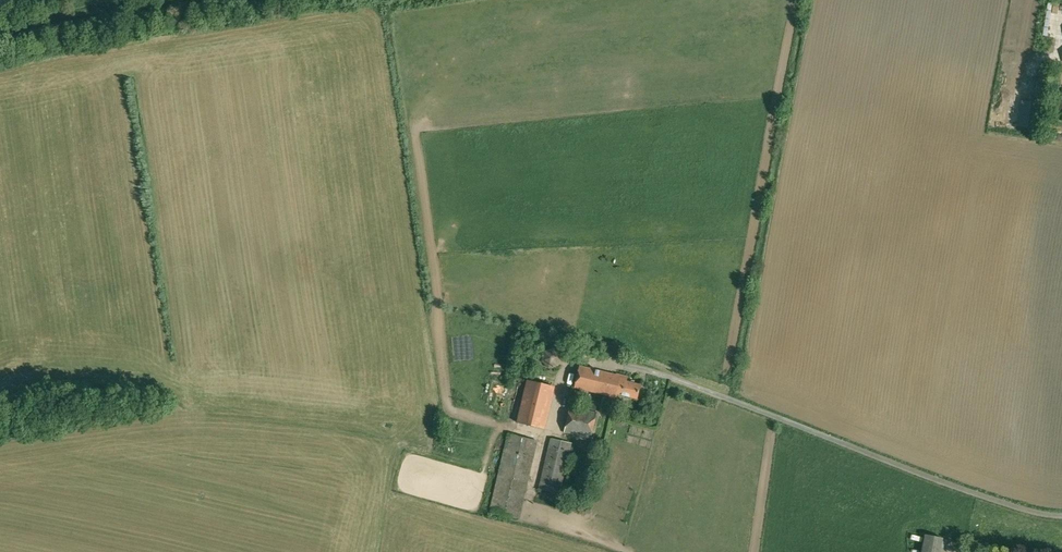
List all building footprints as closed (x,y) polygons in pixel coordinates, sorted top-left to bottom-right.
[(579,366),(574,387),(616,398),(617,394),(637,399),(640,385),(626,381),(627,377),(616,374),(616,375),(579,366)] [(527,380),(517,422),(545,429),(555,387),(527,380)] [(564,433),(591,439),(597,412),(570,406),(564,433)] [(535,465),(532,464),(538,441),(508,433),(490,511),(519,518),(531,470),(534,470),(535,465)] [(550,438),(539,489),(560,494),(572,443),(550,438)] [(922,551),(940,551),(943,538),(925,534),(922,551)]
